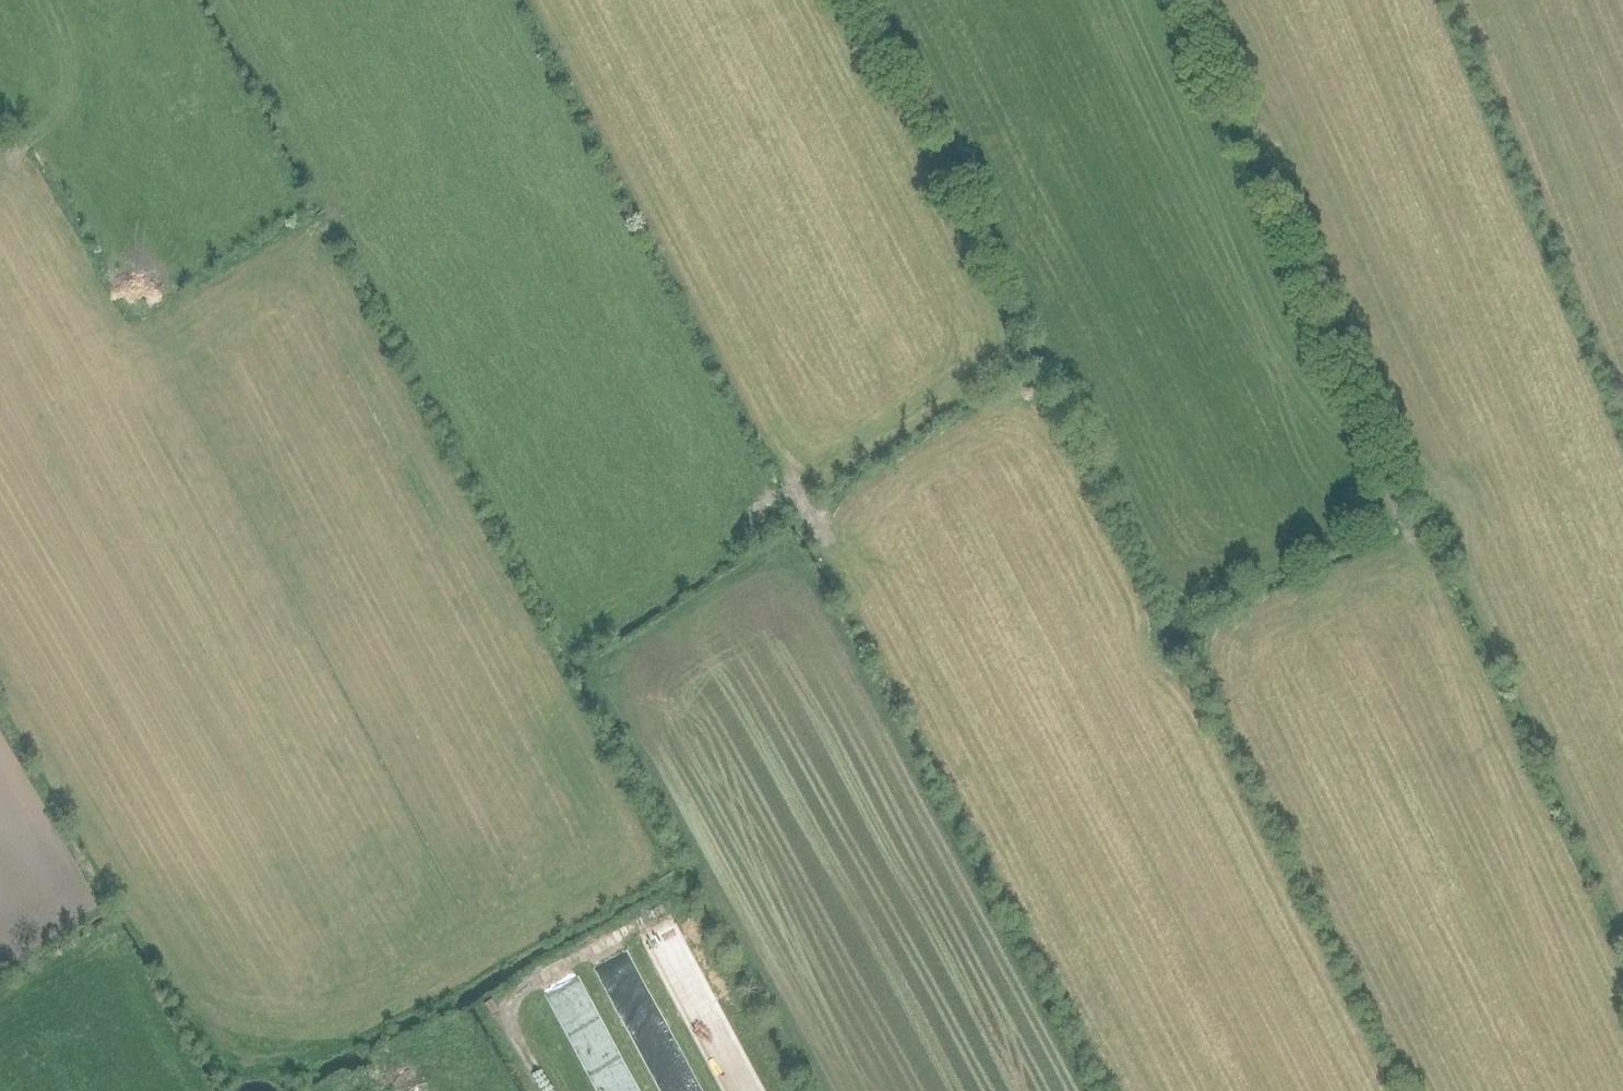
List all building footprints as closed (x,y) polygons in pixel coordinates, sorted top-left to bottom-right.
[(662,1012),(627,1026),(640,1058),(675,1044),(662,1012)]
